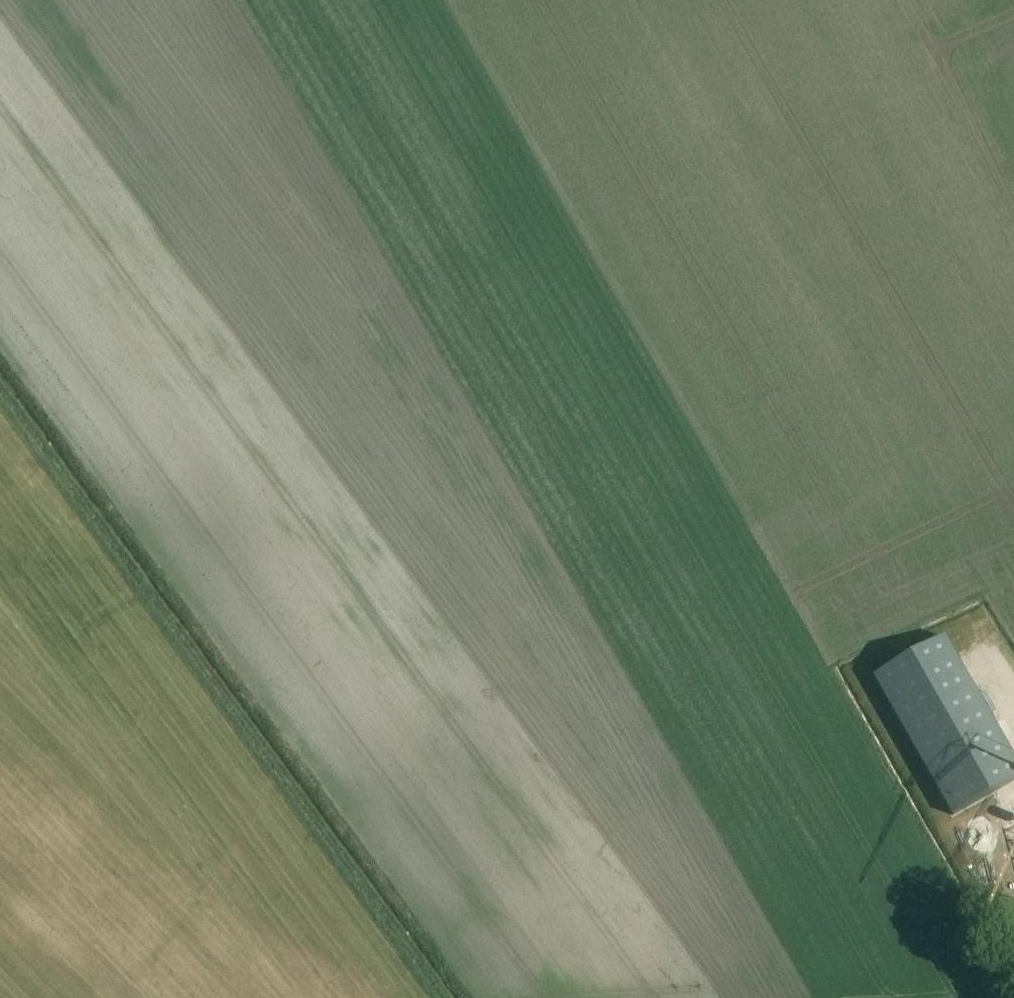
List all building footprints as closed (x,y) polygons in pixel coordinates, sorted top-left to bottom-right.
[(874,678),(900,723),(945,802),(953,816),(1013,781),(1013,762),(943,638),(874,678)]
